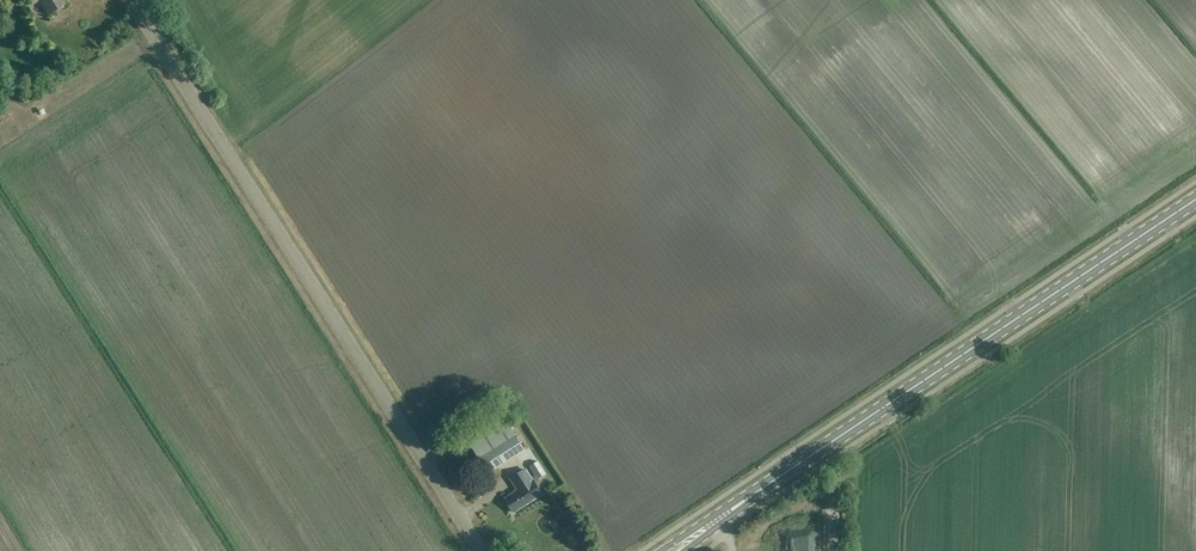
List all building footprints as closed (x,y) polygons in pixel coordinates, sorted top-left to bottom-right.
[(33,6),(40,1),(48,15),(65,4),(63,0),(29,0),(33,6)] [(489,472),(523,450),(506,423),(471,445),(489,472)] [(530,467),(535,474),(543,469),(538,462),(530,467)] [(518,491),(504,500),(513,513),(542,494),(534,481),(532,483),(524,470),(511,479),(518,491)] [(829,524),(830,541),(841,540),(839,523),(829,524)]
